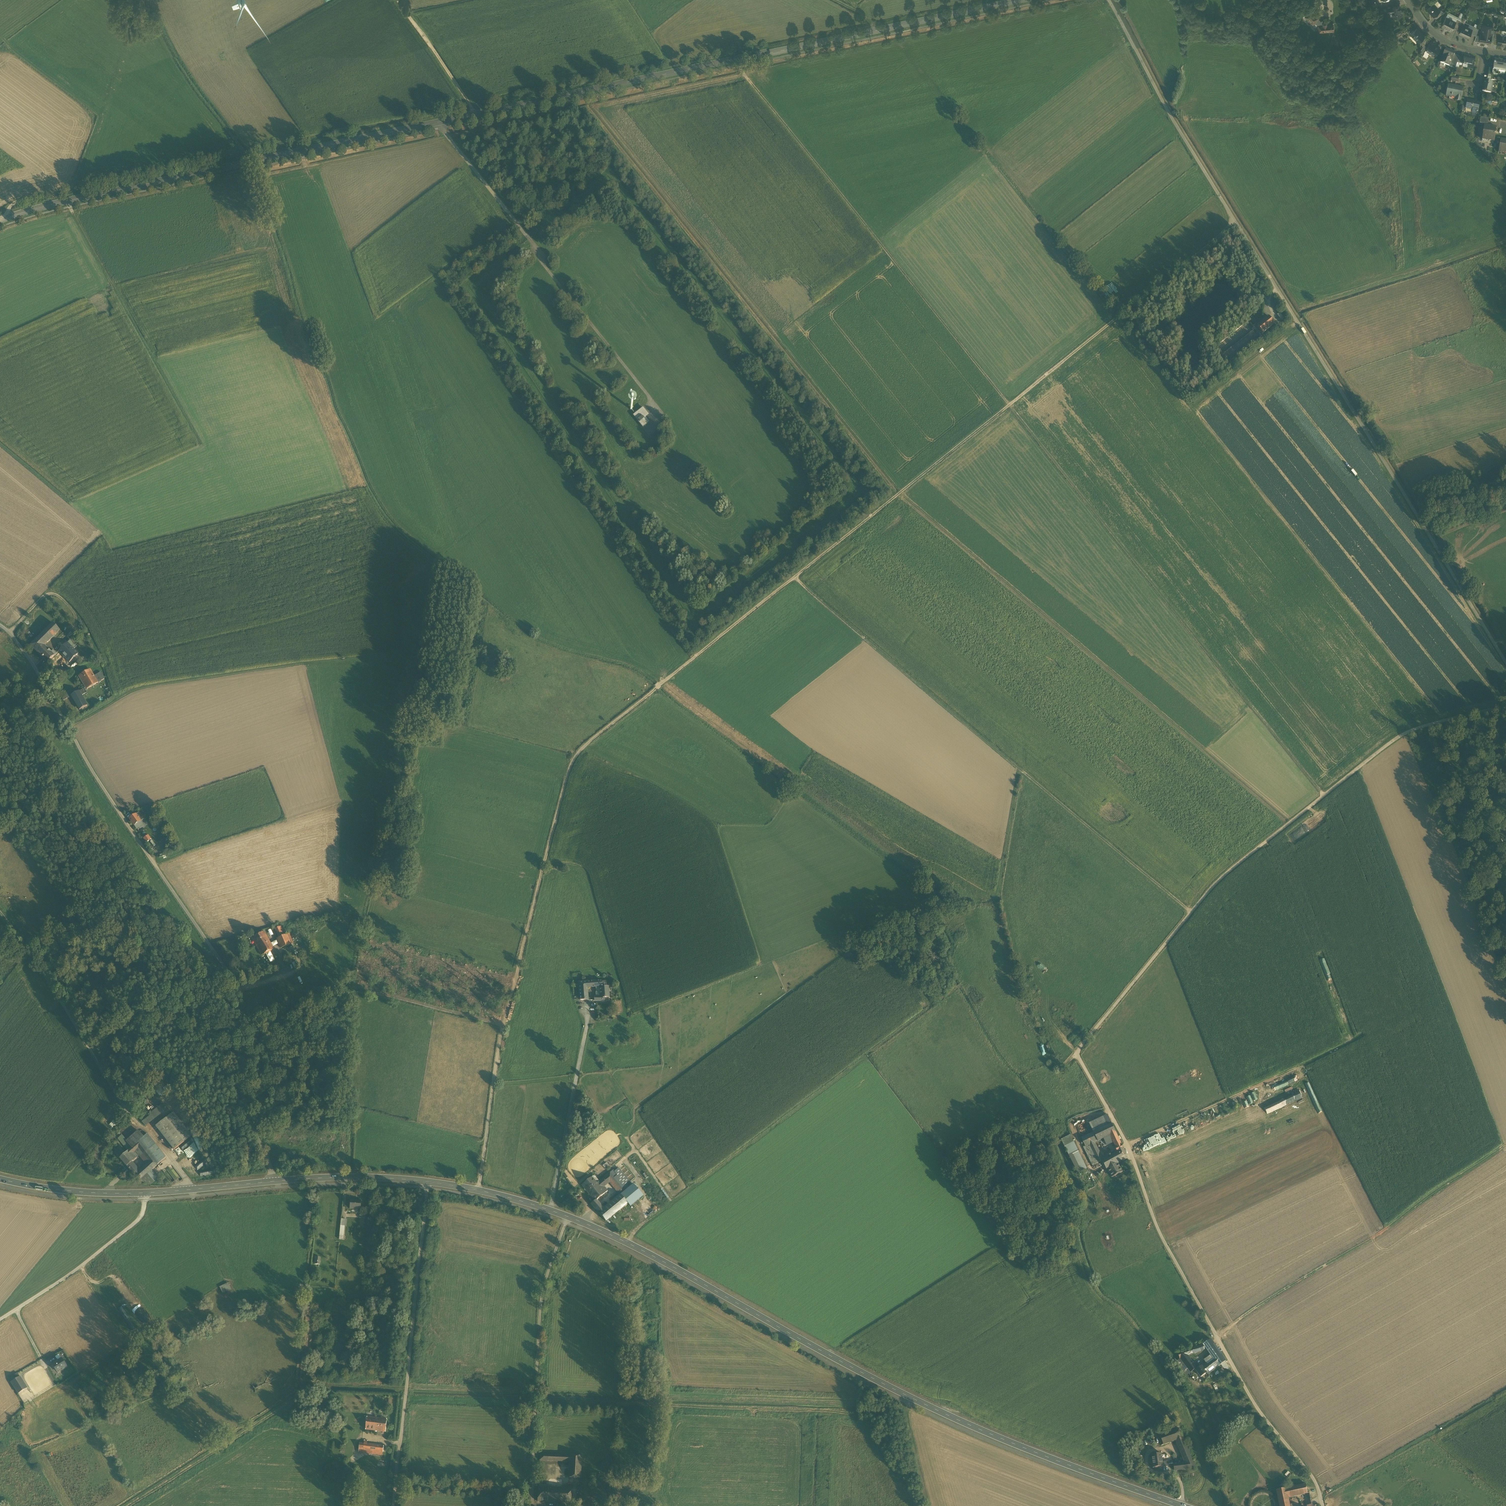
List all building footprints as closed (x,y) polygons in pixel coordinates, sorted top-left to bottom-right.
[(1433,2),(1427,8),(1434,16),(1434,15),(1439,11),(1440,10),(1433,2)] [(1400,5),(1392,6),(1393,11),(1394,17),(1402,15),(1400,5)] [(1313,22),(1314,21),(1317,18),(1319,16),(1311,8),(1305,15),(1313,22)] [(1442,25),(1451,30),(1454,25),(1456,21),(1446,16),(1442,25)] [(1459,33),(1468,37),(1470,31),(1472,28),(1463,24),(1459,33)] [(1470,31),(1476,34),(1477,34),(1479,28),(1473,25),(1472,28),(1470,31)] [(1482,32),(1492,33),(1493,29),(1493,27),(1483,25),(1482,32)] [(1417,27),(1411,33),(1418,41),(1419,41),(1421,38),(1421,39),(1424,36),(1425,35),(1417,27)] [(1498,37),(1500,38),(1500,34),(1505,34),(1505,30),(1499,28),(1499,30),(1496,30),(1495,34),(1495,37),(1498,37)] [(1492,33),(1482,32),(1481,36),(1480,36),(1479,41),(1486,42),(1486,40),(1491,41),(1492,33)] [(1505,45),(1505,34),(1500,34),(1500,38),(1498,37),(1497,43),(1505,45)] [(1419,41),(1423,45),(1424,44),(1428,39),(1424,36),(1421,39),(1421,38),(1419,41)] [(1427,48),(1424,51),(1425,51),(1428,54),(1429,51),(1435,55),(1440,47),(1434,44),(1435,43),(1431,41),(1428,46),(1426,48),(1427,48)] [(1446,50),(1443,58),(1452,62),(1454,57),(1454,56),(1455,54),(1446,50)] [(1463,65),(1469,66),(1473,67),(1475,58),(1469,57),(1469,59),(1465,58),(1465,56),(1464,59),(1463,65)] [(1456,67),(1457,64),(1459,60),(1454,57),(1452,62),(1451,65),(1453,66),(1456,67)] [(1451,65),(1452,62),(1443,58),(1441,63),(1450,67),(1451,65)] [(1493,71),(1499,71),(1499,70),(1505,71),(1505,69),(1505,62),(1495,60),(1493,71)] [(1482,92),(1491,94),(1493,84),(1486,82),(1484,82),(1482,92)] [(1455,101),(1460,102),(1463,89),(1448,86),(1446,96),(1456,98),(1455,101)] [(1477,112),(1478,112),(1480,103),(1467,101),(1466,110),(1472,111),(1477,112)] [(1489,141),(1494,142),(1496,129),(1489,128),(1489,127),(1484,126),(1482,139),(1490,140),(1489,141)] [(1258,327),(1263,333),(1274,323),(1269,317),(1258,327)] [(633,416),(643,428),(649,423),(646,418),(649,415),(643,408),(633,416)] [(38,638),(45,646),(60,630),(53,623),(38,638)] [(30,645),(41,656),(48,649),(45,646),(38,638),(30,645)] [(58,652),(69,663),(78,654),(74,649),(77,646),(70,640),(58,652)] [(51,652),(48,649),(41,656),(44,659),(51,652)] [(54,656),(51,652),(44,659),(47,663),(55,656),(54,656)] [(79,676),(87,689),(98,683),(94,676),(90,670),(79,676)] [(94,676),(98,683),(104,679),(100,673),(94,676)] [(59,694),(63,701),(69,698),(65,691),(64,692),(63,691),(59,694)] [(87,706),(81,696),(79,692),(79,691),(71,696),(79,711),(87,706)] [(143,825),(140,822),(141,822),(136,815),(130,819),(134,826),(135,825),(137,829),(139,828),(143,825)] [(251,938),(261,955),(273,949),(263,932),(251,938)] [(277,939),(281,948),(290,945),(286,935),(277,939)] [(605,1002),(605,1001),(609,1001),(608,998),(609,998),(608,987),(606,987),(602,987),(602,982),(602,981),(587,982),(587,988),(596,987),(600,987),(600,997),(596,997),(594,997),(594,1001),(605,1002)] [(588,1001),(587,988),(587,982),(579,983),(580,1000),(588,1001)] [(142,1122),(146,1126),(167,1109),(163,1104),(151,1114),(151,1115),(142,1122)] [(174,1111),(166,1118),(184,1141),(193,1135),(174,1111)] [(1089,1124),(1094,1133),(1112,1124),(1108,1115),(1089,1124)] [(156,1126),(174,1149),(184,1141),(166,1118),(156,1126)] [(1081,1138),(1086,1147),(1095,1143),(1104,1139),(1110,1136),(1116,1133),(1112,1124),(1094,1133),(1081,1138)] [(128,1151),(129,1150),(140,1140),(144,1137),(139,1132),(127,1143),(121,1136),(118,1140),(117,1140),(128,1151)] [(1122,1145),(1116,1133),(1110,1136),(1114,1143),(1118,1152),(1103,1160),(1102,1161),(1107,1170),(1108,1170),(1118,1164),(1123,1161),(1121,1158),(1127,1156),(1124,1149),(1122,1145)] [(140,1140),(147,1149),(154,1143),(147,1134),(144,1137),(140,1140)] [(1066,1148),(1078,1174),(1087,1169),(1074,1144),(1070,1136),(1062,1140),(1066,1148)] [(1104,1139),(1107,1146),(1114,1143),(1110,1136),(1104,1139)] [(138,1157),(147,1149),(140,1140),(129,1150),(137,1158),(138,1157)] [(166,1157),(154,1143),(147,1149),(154,1158),(159,1164),(166,1157)] [(1093,1166),(1102,1161),(1103,1160),(1095,1143),(1086,1147),(1084,1148),(1093,1166)] [(113,1153),(119,1159),(123,1156),(117,1149),(113,1153)] [(147,1149),(138,1157),(139,1158),(140,1157),(146,1164),(154,1158),(147,1149)] [(119,1159),(127,1167),(131,1163),(137,1158),(129,1150),(128,1151),(123,1156),(119,1159)] [(137,1178),(140,1181),(152,1170),(154,1168),(159,1164),(154,1158),(146,1164),(139,1171),(131,1163),(127,1167),(131,1172),(137,1178)] [(1108,1170),(1112,1178),(1113,1178),(1123,1172),(1118,1164),(1108,1170)] [(610,1200),(612,1202),(620,1195),(625,1191),(622,1188),(630,1182),(618,1169),(615,1172),(613,1170),(600,1181),(604,1187),(609,1182),(618,1193),(610,1200)] [(140,1181),(147,1183),(156,1174),(152,1170),(140,1181)] [(128,1175),(133,1181),(137,1178),(131,1172),(128,1175)] [(160,1178),(156,1174),(147,1183),(153,1184),(160,1178)] [(581,1185),(594,1201),(596,1200),(608,1191),(604,1187),(600,1181),(599,1182),(597,1183),(592,1177),(581,1185)] [(620,1195),(627,1203),(630,1207),(643,1196),(633,1184),(631,1187),(631,1186),(625,1191),(620,1195)] [(608,1205),(604,1209),(599,1213),(605,1221),(606,1222),(618,1212),(627,1203),(620,1195),(612,1202),(608,1205)] [(350,1209),(361,1210),(361,1201),(351,1201),(350,1209)] [(621,1215),(630,1207),(627,1203),(618,1212),(621,1215)] [(228,1283),(219,1287),(223,1293),(231,1289),(228,1283)] [(1203,1345),(1206,1349),(1210,1345),(1213,1341),(1211,1339),(1203,1345)] [(1216,1346),(1213,1341),(1210,1345),(1206,1349),(1208,1352),(1216,1346)] [(1205,1350),(1206,1349),(1203,1345),(1178,1354),(1180,1359),(1181,1359),(1188,1356),(1205,1350)] [(1226,1361),(1216,1346),(1208,1352),(1211,1355),(1214,1360),(1219,1367),(1221,1365),(1225,1362),(1226,1361)] [(1204,1360),(1206,1363),(1208,1365),(1214,1360),(1211,1355),(1204,1360)] [(1188,1356),(1181,1359),(1191,1373),(1197,1368),(1188,1356)] [(52,1365),(57,1372),(62,1369),(63,1370),(67,1367),(62,1358),(61,1359),(58,1361),(57,1359),(55,1361),(56,1362),(52,1365)] [(1186,1376),(1191,1373),(1181,1359),(1176,1362),(1181,1369),(1181,1370),(1186,1376)] [(1219,1367),(1214,1360),(1208,1365),(1206,1363),(1202,1366),(1207,1373),(1208,1375),(1209,1374),(1219,1367)] [(1230,1370),(1225,1362),(1221,1365),(1224,1369),(1230,1370)] [(1196,1370),(1201,1377),(1207,1373),(1202,1366),(1196,1370)] [(9,1379),(11,1382),(20,1377),(18,1374),(9,1379)] [(19,1394),(20,1393),(27,1389),(20,1377),(11,1382),(19,1394)] [(387,1419),(377,1418),(367,1417),(365,1430),(376,1431),(385,1432),(387,1419)] [(1164,1445),(1176,1440),(1183,1438),(1179,1428),(1160,1435),(1164,1445)] [(1176,1440),(1186,1463),(1196,1468),(1183,1438),(1176,1440)] [(373,1451),(383,1452),(384,1446),(367,1444),(364,1444),(363,1450),(373,1451)] [(1152,1455),(1154,1468),(1163,1467),(1162,1462),(1161,1453),(1152,1455)] [(582,1456),(570,1455),(569,1462),(569,1477),(581,1478),(582,1456)] [(1174,1471),(1196,1468),(1186,1463),(1173,1464),(1174,1471)] [(1286,1488),(1276,1490),(1280,1505),(1290,1505),(1288,1498),(1308,1494),(1306,1484),(1286,1488)] [(537,1502),(545,1502),(546,1487),(538,1487),(537,1502)] [(545,1502),(561,1503),(571,1503),(571,1488),(562,1488),(546,1487),(545,1502)]
